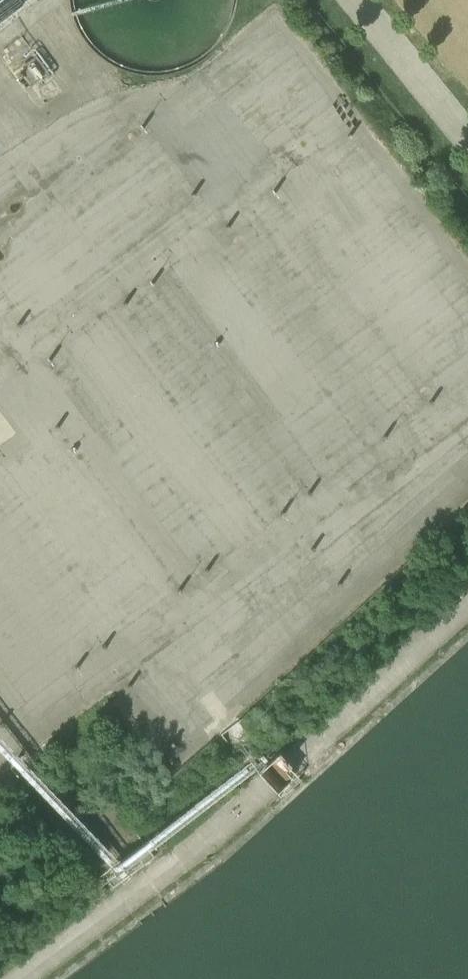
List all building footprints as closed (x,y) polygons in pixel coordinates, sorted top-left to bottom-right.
[(22,4),(19,0),(0,0),(0,22),(22,4)]
